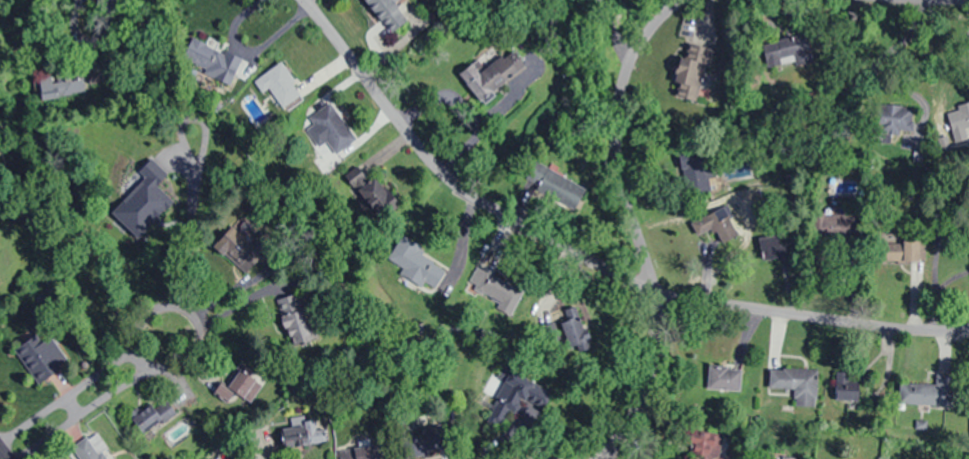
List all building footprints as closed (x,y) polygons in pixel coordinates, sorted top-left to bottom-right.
[(392,33),(410,18),(405,11),(409,7),(404,0),(366,0),(392,33)] [(672,94),(699,102),(713,49),(686,41),(672,94)] [(774,69),(812,60),(808,41),(770,49),(774,69)] [(479,71),(473,63),(460,71),(480,101),(520,74),(506,53),(479,71)] [(253,80),(263,94),(267,91),(282,113),(306,96),(281,61),(253,80)] [(333,103),(300,123),(323,160),(355,141),(333,103)] [(954,147),(968,142),(968,104),(943,112),(954,147)] [(912,105),(886,105),(886,129),(912,130),(912,105)] [(678,154),(690,196),(717,188),(705,146),(678,154)] [(574,210),(585,189),(544,166),(533,187),(574,210)] [(692,223),(708,255),(734,242),(718,210),(692,223)] [(829,214),(829,240),(854,240),(854,214),(829,214)] [(215,243),(241,274),(262,257),(235,226),(215,243)] [(926,261),(926,240),(882,240),(882,261),(926,261)] [(298,290),(275,299),(293,346),(316,338),(298,290)] [(15,350),(36,384),(69,364),(52,336),(32,348),(28,341),(15,350)] [(215,393),(227,402),(236,391),(250,402),(264,384),(238,364),(215,393)] [(741,390),(741,366),(708,366),(708,390),(741,390)] [(817,368),(769,368),(768,388),(794,388),(794,407),(817,407),(817,368)] [(492,411),(528,423),(534,406),(545,410),(553,387),(506,371),(492,411)] [(836,372),(836,400),(857,400),(857,372),(836,372)] [(951,406),(952,374),(933,374),(932,383),(900,382),(900,405),(951,406)] [(150,401),(129,412),(141,435),(177,417),(167,397),(152,405),(150,401)] [(418,434),(432,450),(448,436),(434,420),(418,434)] [(283,448),(325,444),(324,427),(316,428),(315,422),(281,425),(283,448)] [(689,431),(687,458),(733,458),(721,457),(723,433),(689,431)] [(97,432),(70,449),(77,458),(115,458),(97,432)] [(380,438),(335,450),(338,458),(386,458),(380,438)]
